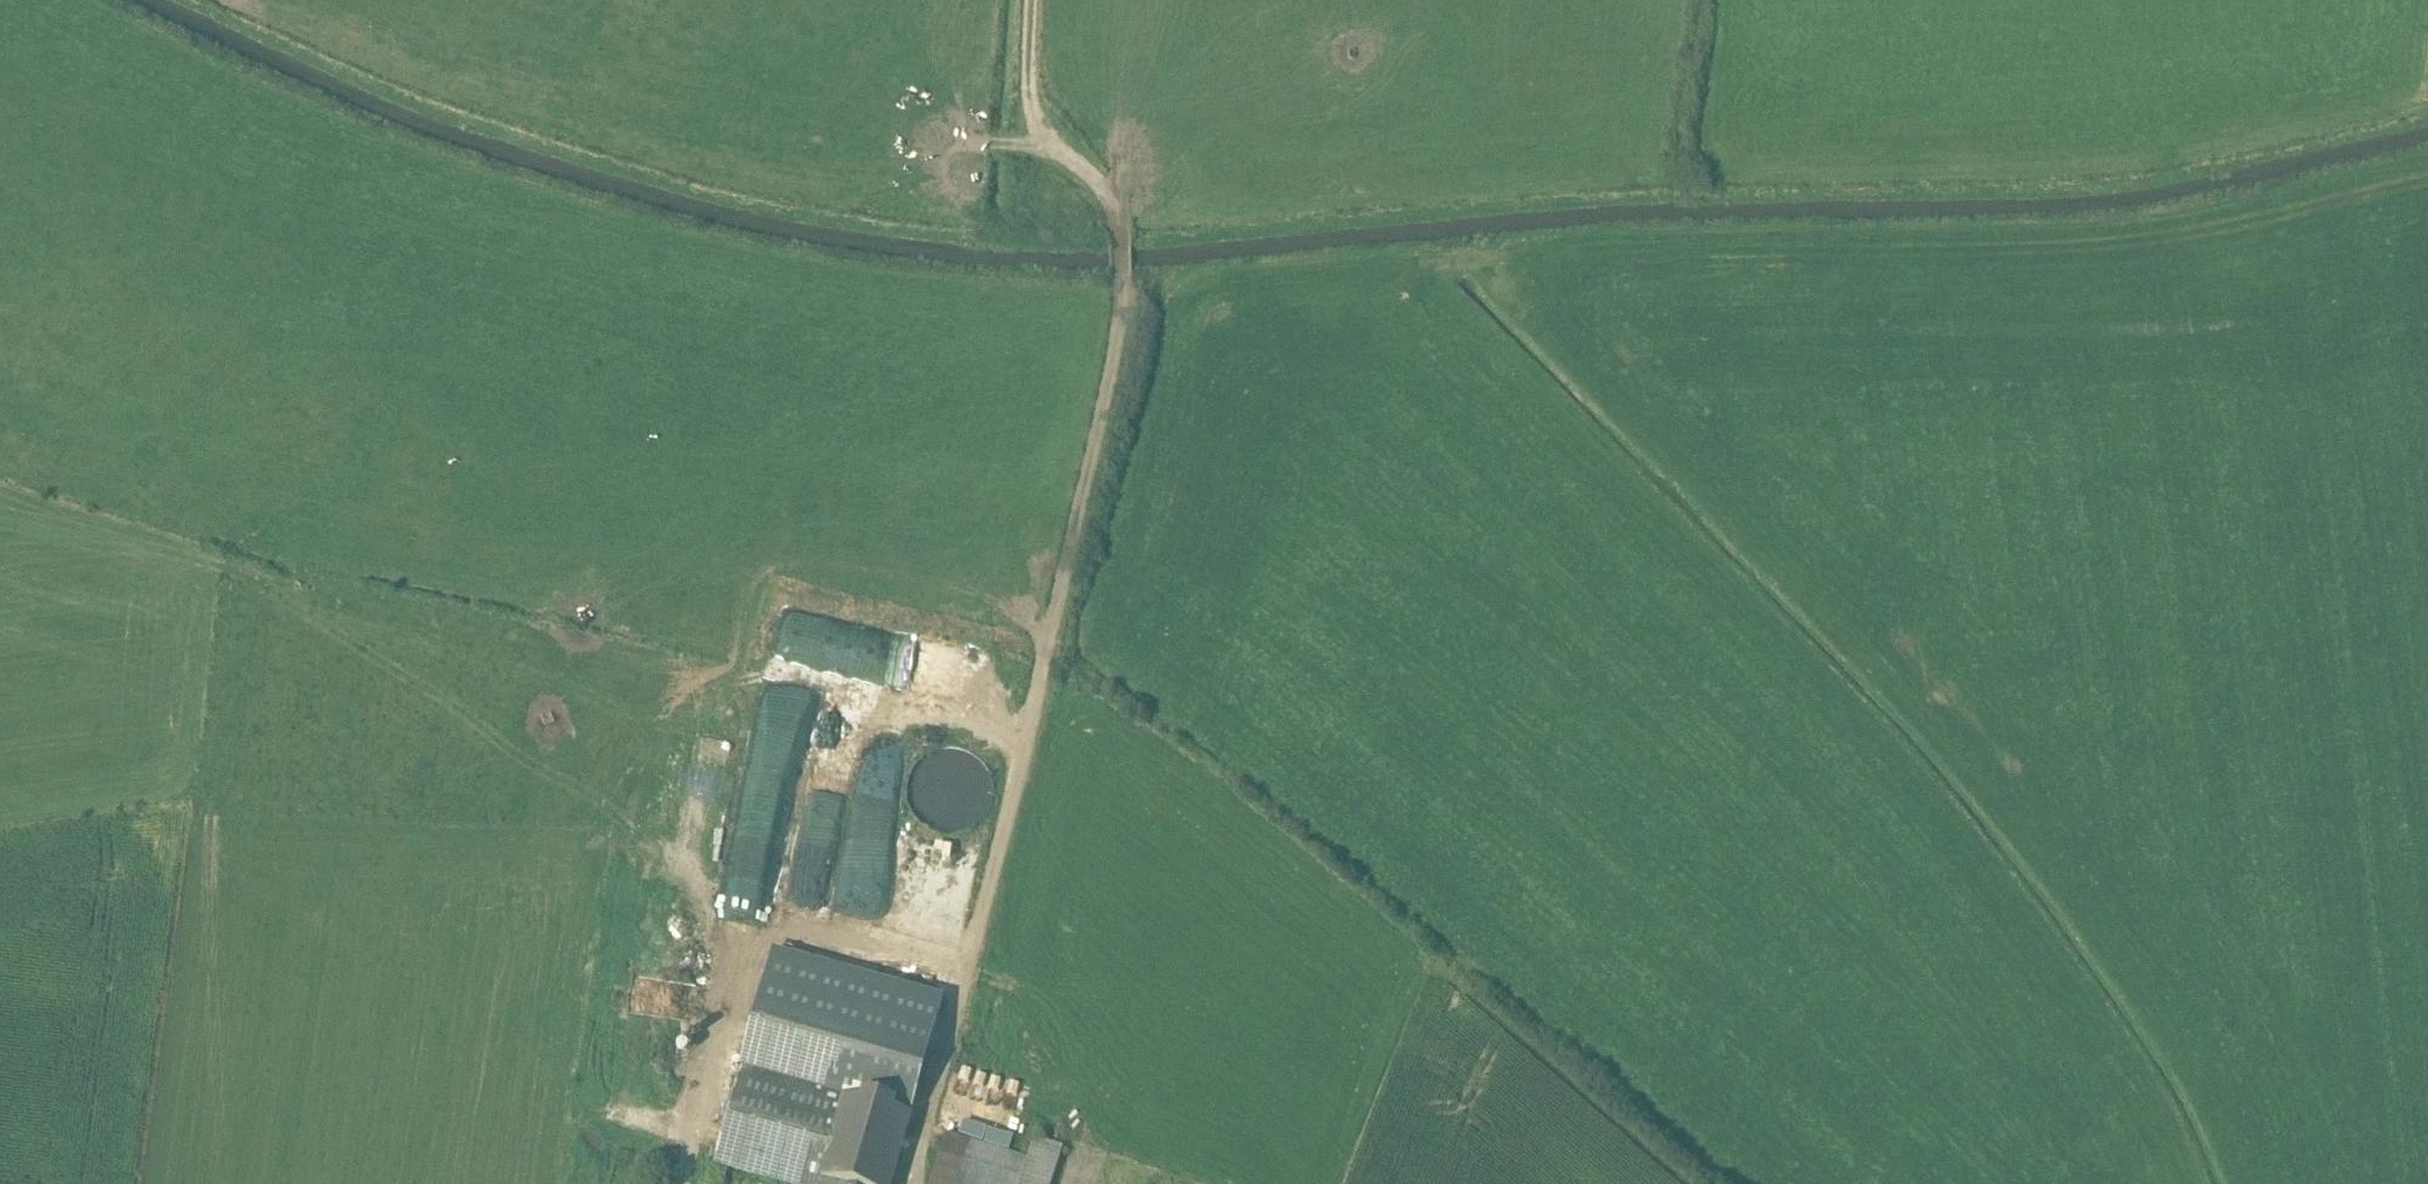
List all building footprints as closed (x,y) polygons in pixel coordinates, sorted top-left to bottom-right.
[(801,624),(794,656),(880,675),(887,643),(801,624)] [(859,796),(897,804),(909,747),(871,740),(859,796)] [(990,807),(994,791),(990,774),(981,760),(966,751),(950,748),(933,751),(919,761),(910,775),(907,791),(910,808),(920,822),(934,831),(950,835),(967,831),(981,821),(990,807)] [(774,953),(755,1017),(925,1065),(943,1000),(774,953)] [(925,1065),(755,1017),(742,1067),(911,1115),(925,1065)] [(742,1067),(714,1163),(789,1183),(891,1183),(911,1115),(742,1067)] [(949,1133),(933,1183),(1050,1183),(1061,1146),(1036,1139),(1030,1158),(949,1133)]
